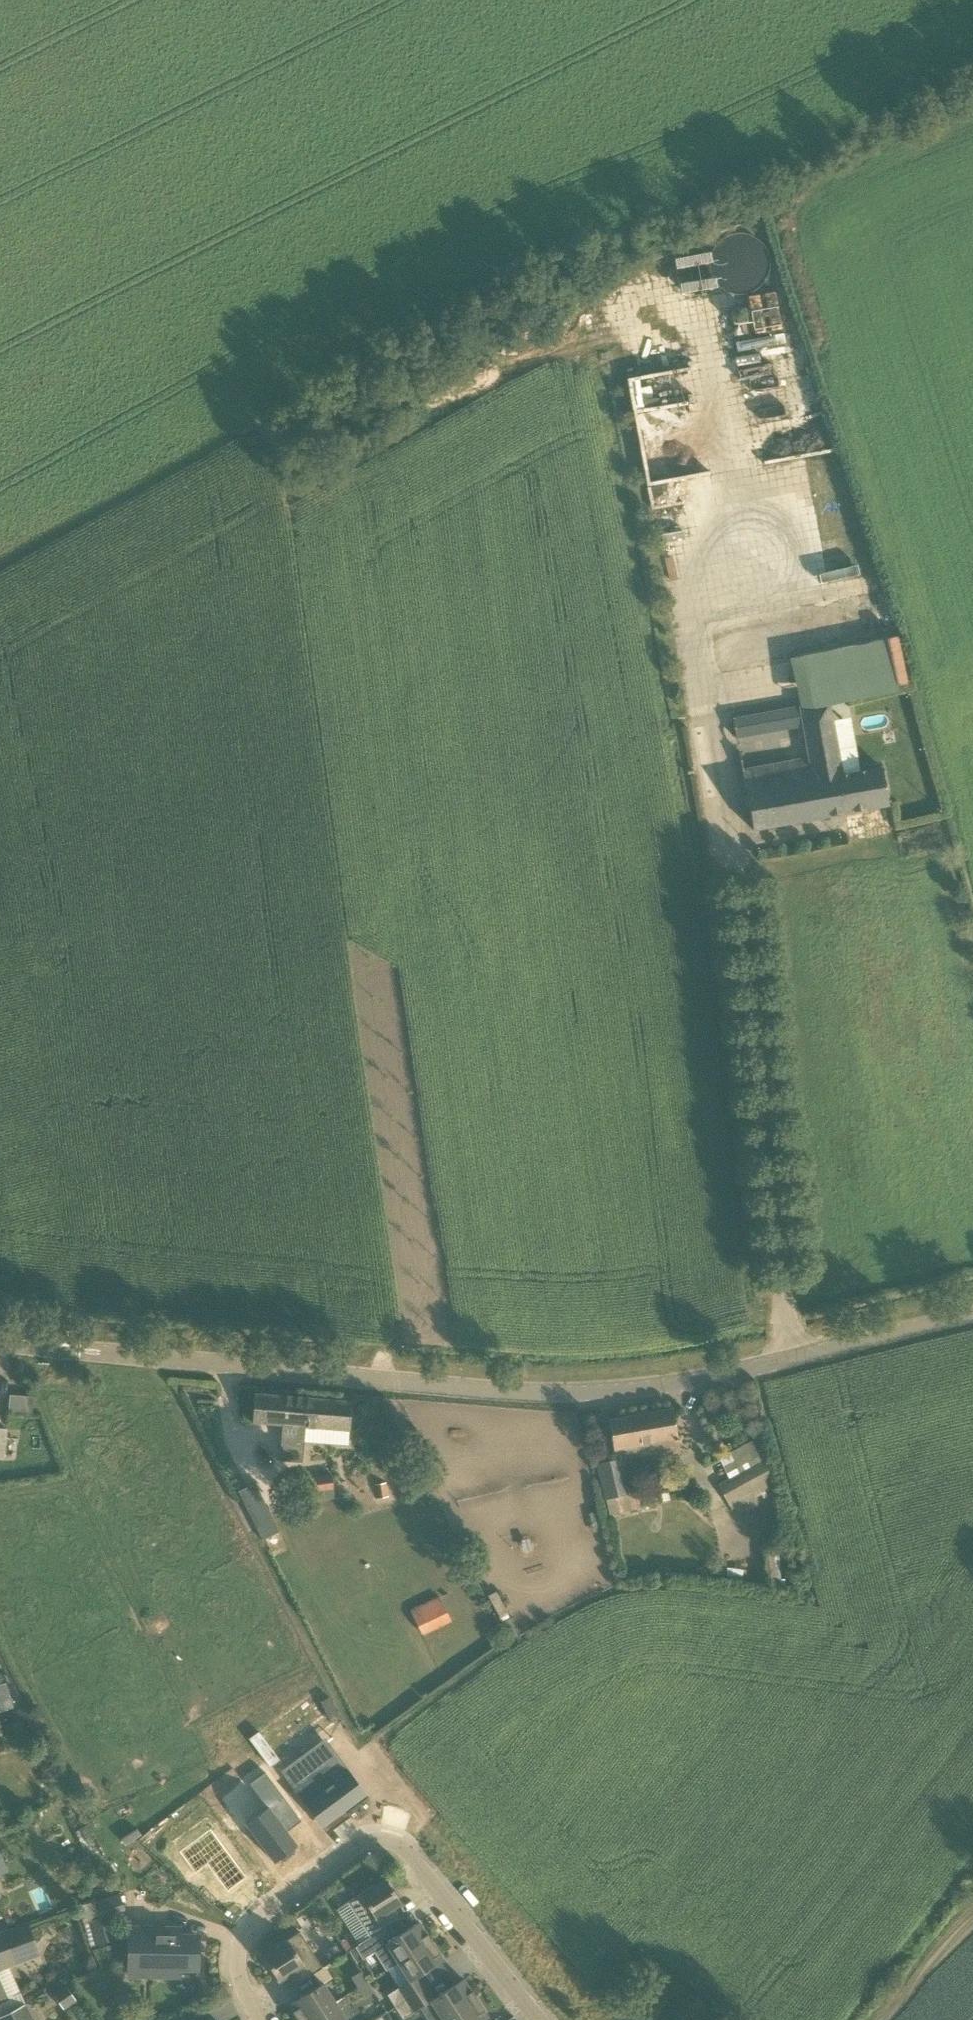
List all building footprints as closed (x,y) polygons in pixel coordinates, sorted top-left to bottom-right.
[(702,252),(666,257),(670,282),(705,276),(702,252)] [(853,717),(850,698),(836,701),(836,700),(800,707),(810,762),(786,767),(785,763),(743,771),(753,830),(889,805),(883,768),(843,775),(834,721),(840,720),(839,719),(853,717)] [(9,1393),(8,1409),(32,1411),(34,1395),(9,1393)] [(349,1430),(352,1401),(255,1394),(253,1422),(281,1424),(281,1446),(304,1448),(306,1427),(349,1430)] [(651,1456),(679,1451),(673,1409),(609,1420),(613,1451),(651,1446),(651,1456)] [(733,1509),(776,1486),(777,1485),(763,1459),(766,1457),(760,1435),(719,1457),(728,1477),(719,1482),(733,1509)] [(622,1458),(622,1457),(597,1463),(610,1515),(641,1507),(638,1490),(630,1492),(622,1458)] [(335,1497),(332,1473),(309,1477),(312,1501),(335,1497)] [(272,1516),(255,1525),(263,1539),(280,1531),(272,1516)] [(422,1635),(452,1622),(440,1596),(411,1609),(422,1635)] [(0,1701),(0,1711),(13,1707),(10,1698),(0,1701)] [(310,1753),(285,1772),(317,1814),(333,1802),(341,1813),(365,1796),(348,1773),(347,1774),(337,1761),(323,1771),(310,1753)] [(267,1807),(246,1823),(275,1862),(280,1858),(282,1861),(295,1852),(293,1849),(297,1845),(283,1825),(297,1814),(266,1772),(250,1783),(267,1807)] [(211,1829),(181,1852),(196,1872),(189,1877),(211,1897),(225,1887),(228,1891),(247,1877),(211,1829)] [(402,1903),(387,1880),(374,1888),(372,1886),(348,1901),(371,1937),(390,1925),(403,1917),(396,1907),(402,1903)] [(120,1892),(96,1900),(83,1905),(97,1945),(113,1940),(106,1915),(125,1909),(120,1892)] [(20,1993),(6,1959),(37,1946),(27,1922),(0,1934),(0,2002),(20,1993)] [(386,1944),(398,1962),(432,1941),(420,1922),(397,1936),(390,1925),(371,1937),(355,1947),(363,1959),(386,1944)] [(197,1969),(197,1936),(177,1935),(177,1924),(127,1924),(127,1978),(177,1978),(177,1969),(197,1969)] [(323,1967),(300,1932),(276,1947),(278,1949),(265,1958),(279,1981),(303,1966),(310,1976),(323,1967)] [(421,1975),(444,1960),(432,1941),(398,1962),(410,1981),(388,1994),(396,2006),(428,1986),(421,1975)] [(355,1947),(349,1951),(357,1963),(363,1959),(355,1947)] [(431,2001),(443,2019),(476,1998),(464,1979),(435,1997),(428,1986),(396,2006),(404,2019),(431,2001)] [(336,2002),(324,1983),(290,2004),(300,2019),(308,2019),(336,2002)] [(66,1985),(54,1994),(64,2009),(77,2000),(66,1985)] [(8,1999),(0,2002),(0,2016),(25,2003),(20,1993),(8,1999)] [(489,2017),(476,1998),(443,2019),(484,2019),(489,2017)] [(336,2002),(308,2019),(347,2019),(336,2002)] [(25,2003),(0,2016),(0,2019),(33,2019),(25,2003)]
